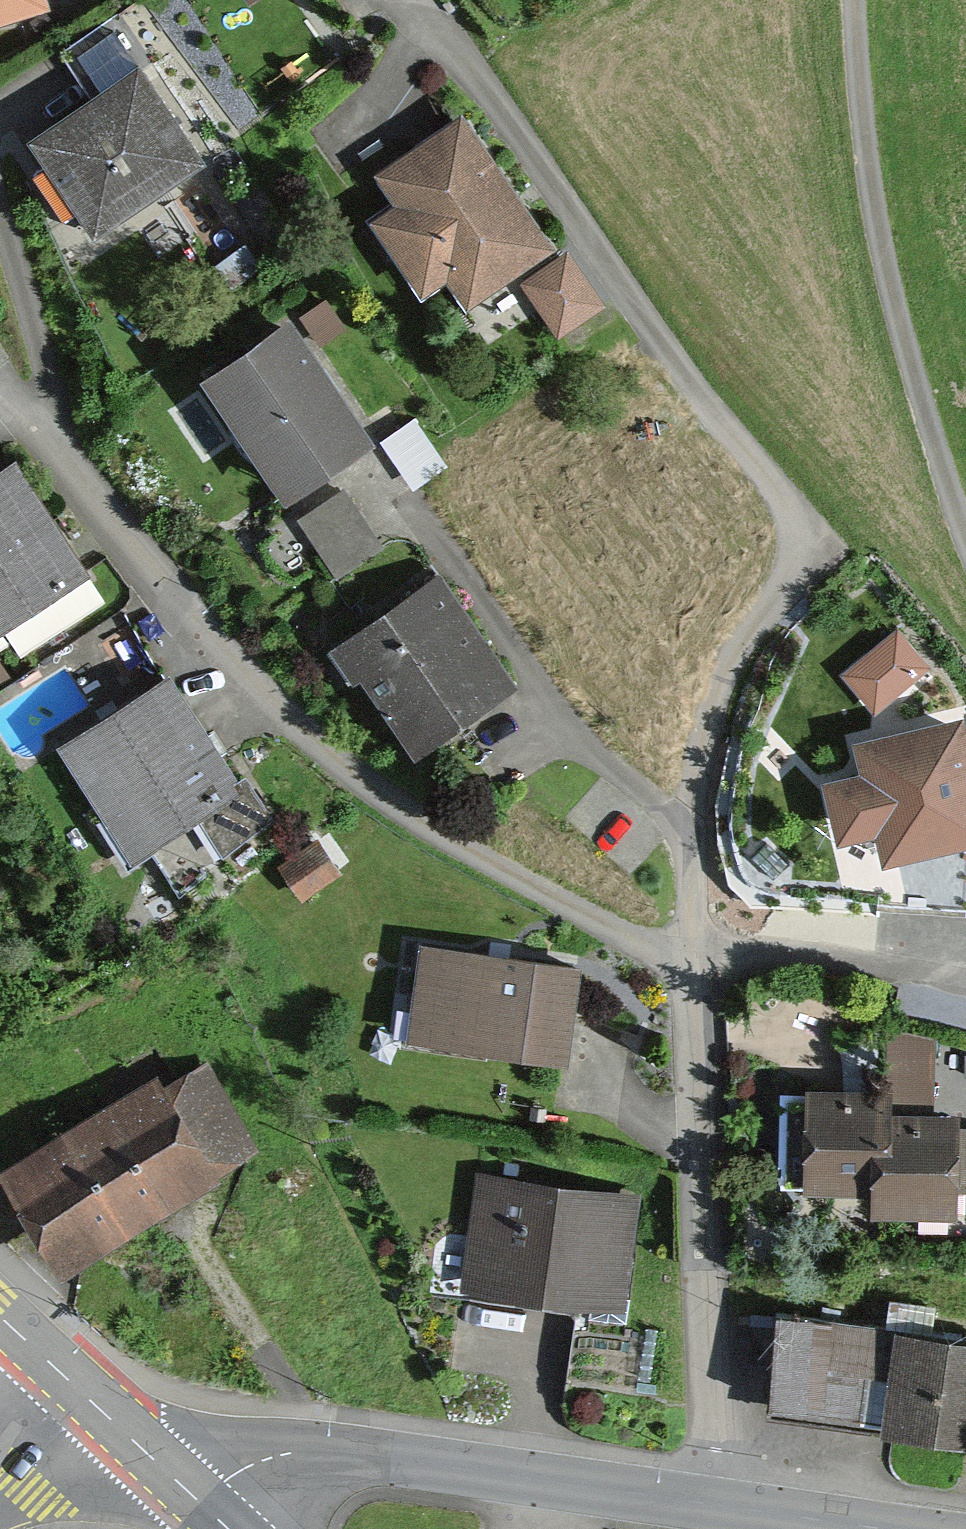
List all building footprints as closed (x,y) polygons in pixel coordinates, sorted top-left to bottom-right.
[(220,9),(236,0),(216,0),(220,9)] [(136,72),(9,153),(72,251),(199,170),(136,72)] [(538,262),(449,137),(379,186),(393,206),(359,230),(412,304),(436,287),(458,319),(538,262)] [(291,324),(196,385),(277,510),(372,448),(291,324)] [(0,478),(0,638),(84,586),(11,471),(0,478)] [(344,505),(294,534),(328,595),(379,566),(344,505)] [(433,580),(322,647),(392,762),(503,695),(433,580)] [(170,668),(62,737),(135,851),(197,812),(222,850),(268,820),(170,668)] [(867,767),(833,775),(845,825),(881,816),(888,848),(965,829),(965,743),(959,714),(860,738),(867,767)] [(313,856),(274,883),(293,910),(332,883),(313,856)] [(567,978),(409,954),(394,1054),(551,1078),(567,978)] [(759,1091),(756,1217),(965,1223),(965,1136),(924,1135),(926,1062),(878,1061),(877,1094),(759,1091)] [(0,1172),(0,1211),(38,1281),(257,1162),(202,1062),(0,1172)] [(637,1217),(469,1189),(450,1305),(574,1325),(561,1402),(645,1416),(660,1324),(620,1318),(637,1217)] [(756,1329),(742,1423),(965,1456),(965,1361),(756,1329)]
